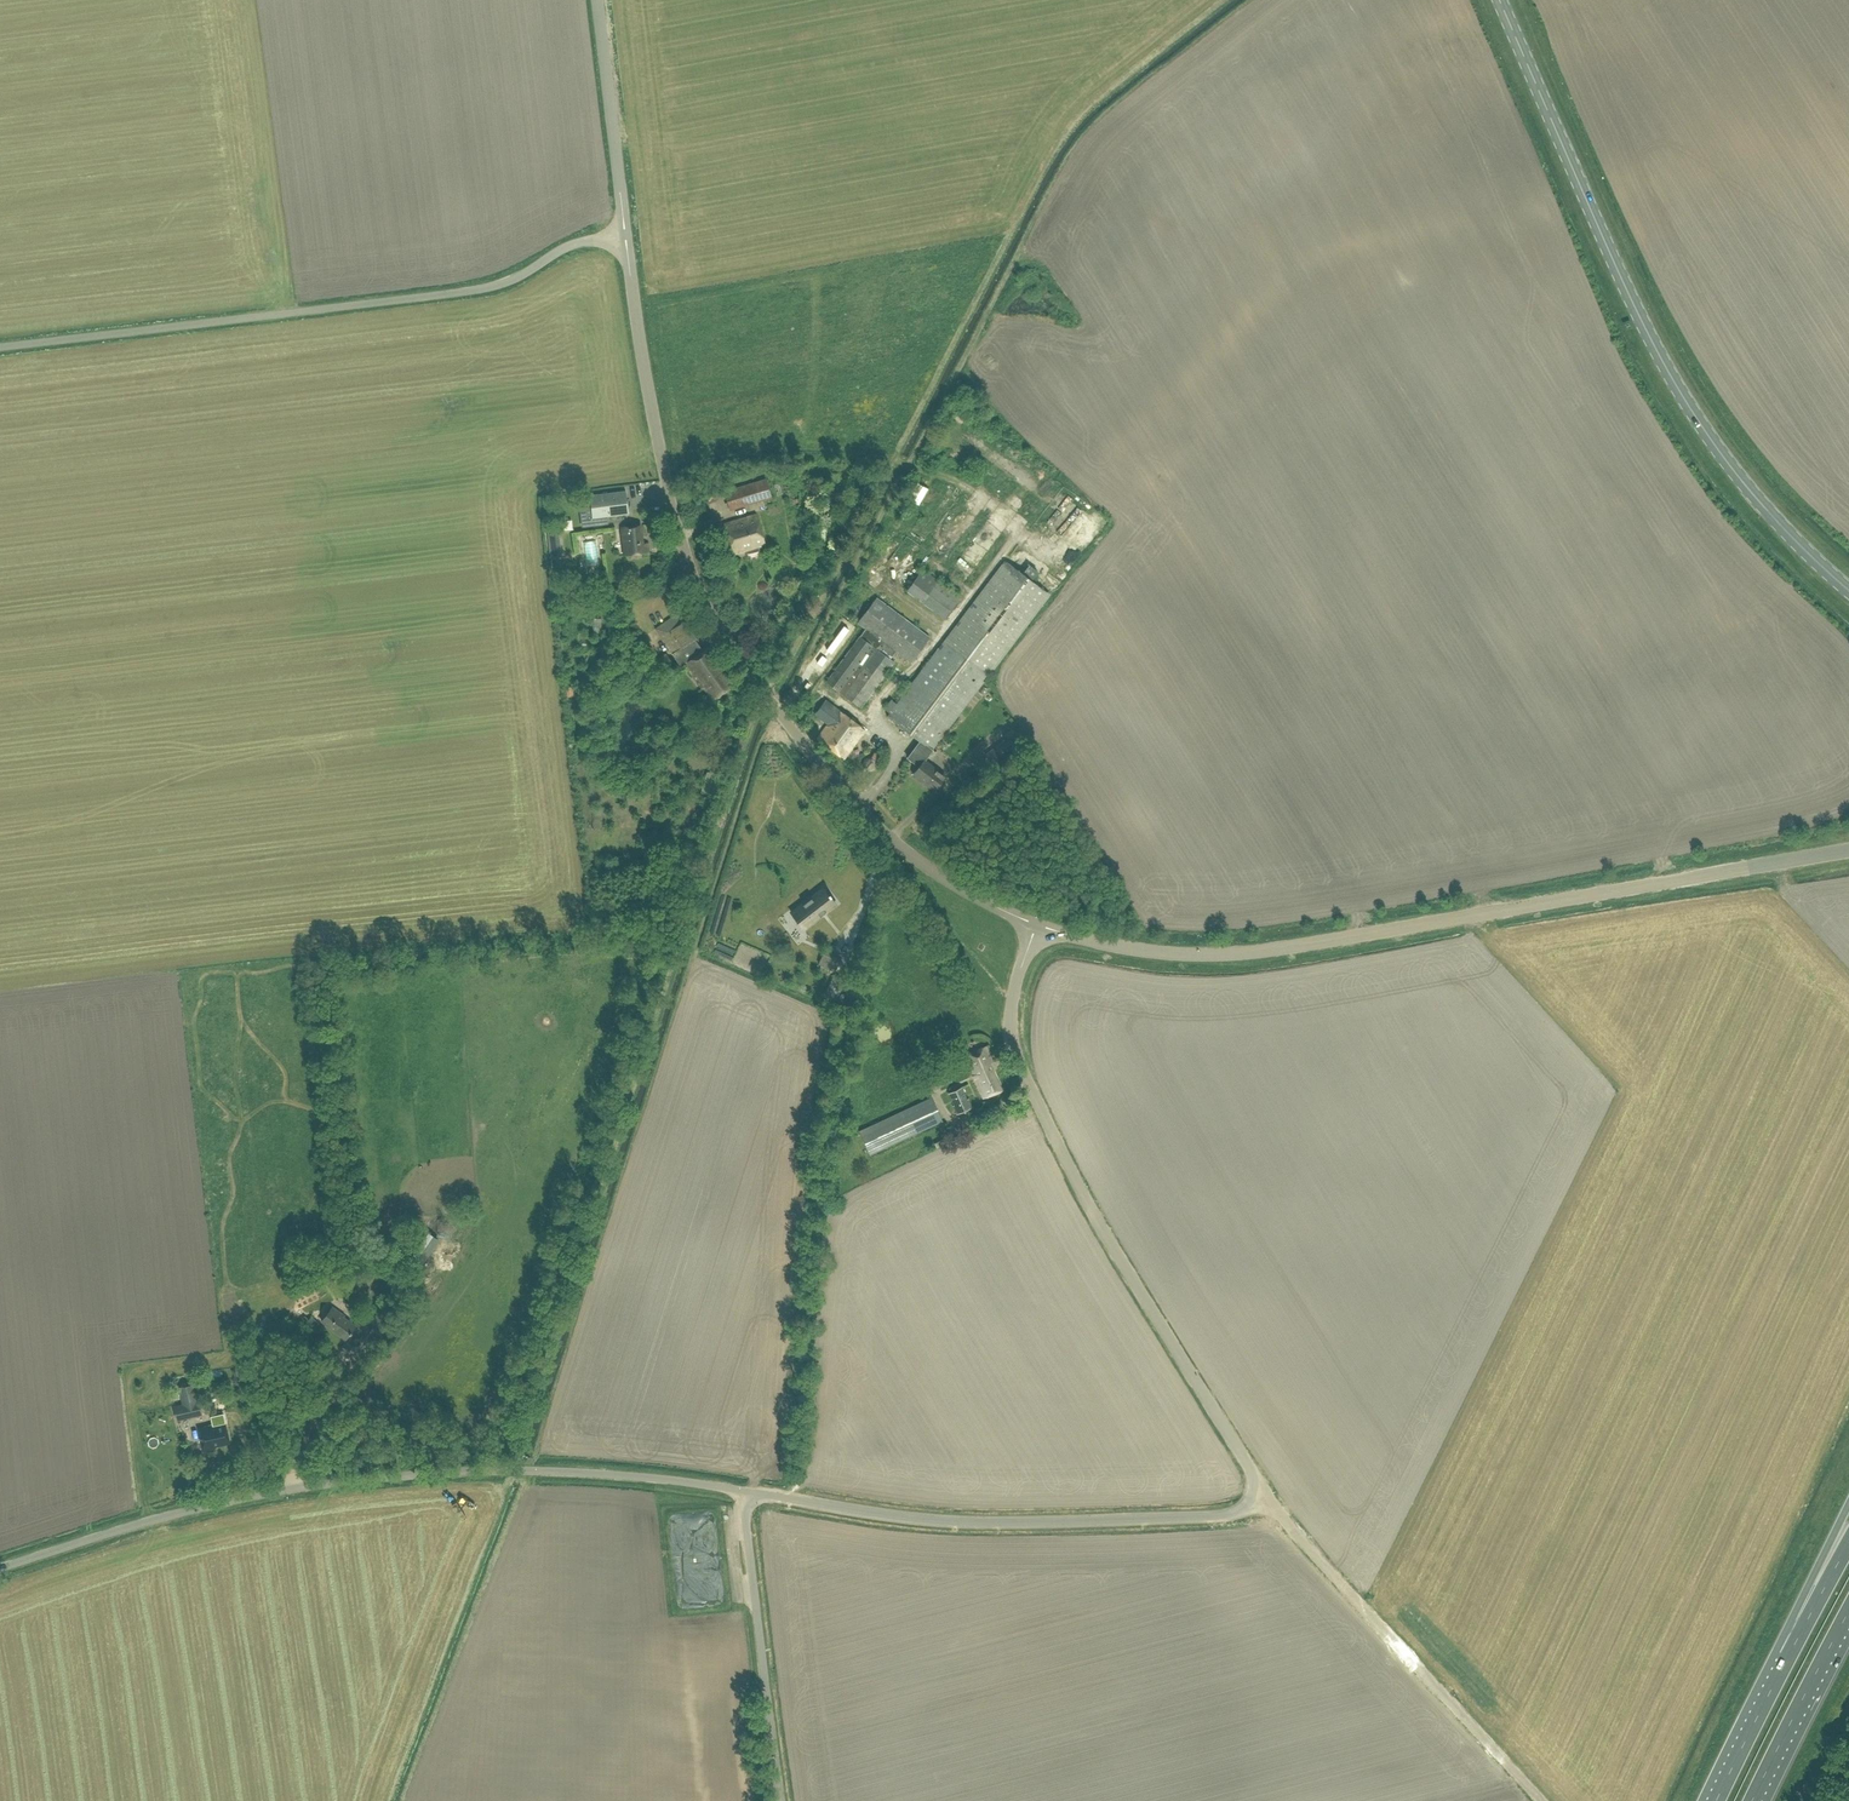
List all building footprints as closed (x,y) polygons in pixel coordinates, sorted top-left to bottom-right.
[(963,410),(959,416),(970,422),(973,416),(963,410)] [(772,497),(766,479),(724,492),(730,510),(772,497)] [(627,492),(592,495),(594,518),(630,515),(627,492)] [(766,545),(756,514),(724,524),(734,554),(766,545)] [(643,544),(641,525),(621,527),(624,555),(649,553),(648,543),(643,544)] [(965,540),(965,531),(945,532),(945,545),(959,544),(958,541),(965,540)] [(602,542),(588,542),(588,566),(602,566),(602,542)] [(1005,559),(887,716),(920,741),(932,750),(1050,593),(1032,580),(1038,572),(1028,564),(1022,572),(1005,559)] [(969,583),(976,571),(969,566),(961,579),(969,583)] [(962,595),(924,568),(907,590),(946,618),(962,595)] [(930,638),(876,598),(858,622),(866,628),(827,682),(861,707),(894,662),(889,658),(896,650),(912,662),(930,638)] [(655,629),(672,653),(680,665),(686,661),(687,662),(685,663),(702,688),(704,687),(712,699),(733,685),(724,672),(723,665),(710,646),(703,651),(695,639),(702,634),(683,609),(655,629)] [(865,730),(825,701),(814,715),(828,724),(818,739),(844,758),(865,730)] [(848,703),(845,708),(855,715),(858,709),(848,703)] [(997,734),(1000,740),(1011,733),(1008,728),(997,734)] [(1024,745),(1015,732),(1008,736),(1010,739),(986,756),(994,766),(1024,745)] [(932,750),(920,741),(907,758),(919,767),(913,775),(934,791),(946,775),(930,763),(925,760),(932,750)] [(878,762),(872,757),(863,766),(870,772),(878,762)] [(815,925),(828,935),(845,915),(834,905),(821,920),(811,911),(799,925),(808,933),(815,925)] [(842,958),(825,950),(819,963),(836,971),(842,958)] [(994,1062),(987,1046),(965,1055),(975,1078),(975,1079),(983,1098),(1002,1090),(990,1063),(994,1062)] [(967,1099),(962,1087),(948,1093),(954,1105),(952,1106),(956,1115),(973,1107),(969,1098),(967,1099)] [(942,1121),(931,1098),(859,1131),(870,1154),(942,1121)] [(356,1325),(332,1306),(321,1320),(346,1339),(356,1325)] [(309,1320),(304,1315),(301,1319),(318,1333),(324,1327),(312,1317),(309,1320)] [(260,1326),(253,1330),(257,1337),(264,1334),(260,1326)] [(268,1351),(261,1341),(249,1349),(255,1359),(268,1351)] [(183,1404),(174,1406),(177,1420),(203,1415),(199,1400),(197,1401),(194,1383),(179,1387),(183,1404)] [(229,1443),(223,1422),(199,1427),(204,1450),(215,1448),(215,1446),(229,1443)] [(706,1544),(701,1521),(671,1528),(679,1560),(689,1558),(687,1548),(706,1544)]
